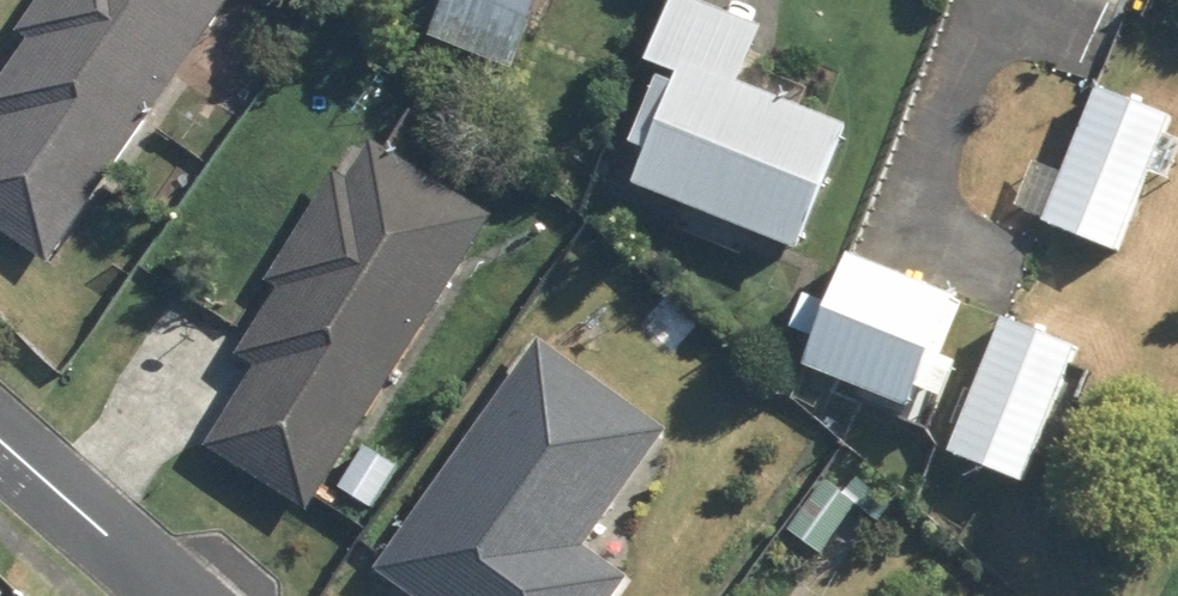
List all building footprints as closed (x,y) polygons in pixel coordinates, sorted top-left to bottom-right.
[(49,264),(232,0),(37,0),(16,30),(27,37),(0,77),(0,116),(0,117),(0,231),(49,264)] [(512,72),(541,0),(447,0),(432,39),(512,72)] [(631,188),(801,254),(852,129),(682,63),(631,188)] [(1044,226),(1120,258),(1177,121),(1100,89),(1044,226)] [(207,444),(308,508),(494,217),(371,139),(346,178),(334,170),(265,279),(281,289),(239,356),(256,367),(207,444)] [(803,369),(914,414),(923,394),(949,405),(964,369),(937,357),(960,299),(851,255),(803,369)] [(949,457),(1025,488),(1081,351),(1006,320),(949,457)] [(408,595),(618,595),(630,579),(585,546),(669,429),(539,338),(374,571),(408,595)] [(337,489),(372,509),(397,467),(363,447),(337,489)] [(796,527),(832,549),(865,498),(830,476),(796,527)]
